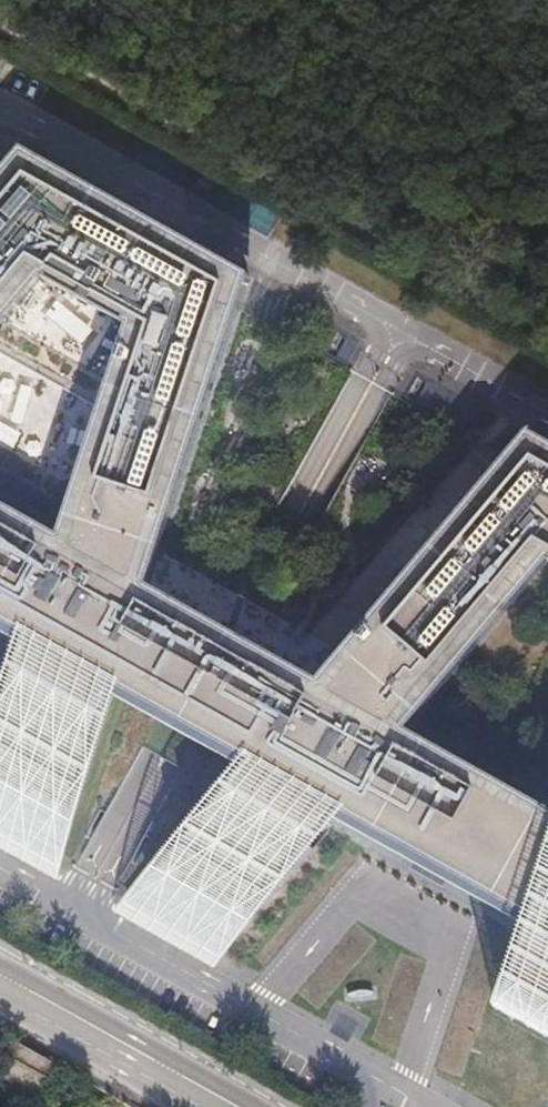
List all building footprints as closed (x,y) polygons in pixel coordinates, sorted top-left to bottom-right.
[(20,656),(24,648),(26,650),(21,663),(0,727),(0,843),(57,875),(115,700),(120,702),(116,710),(240,780),(244,773),(249,776),(130,916),(219,966),(228,956),(338,826),(367,842),(417,871),(409,884),(444,903),(451,890),(530,935),(503,1017),(547,1043),(547,826),(406,746),(423,726),(547,579),(547,457),(529,446),(318,695),(148,600),(251,289),(25,161),(0,190),(0,345),(45,292),(129,339),(59,549),(0,515),(0,644),(20,656)]
